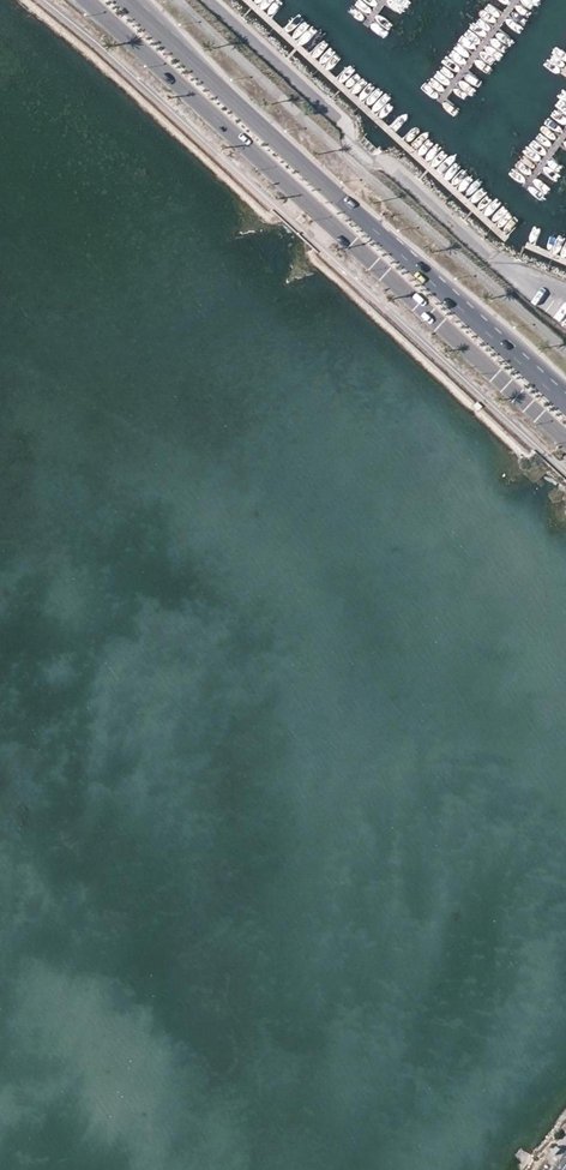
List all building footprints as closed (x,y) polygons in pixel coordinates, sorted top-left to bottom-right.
[(540,304),(546,308),(555,296),(549,292),(540,304)]
